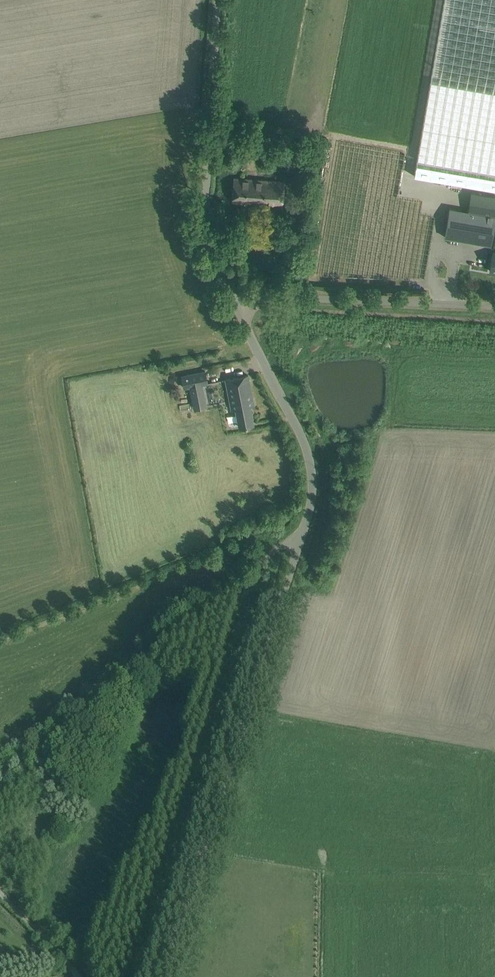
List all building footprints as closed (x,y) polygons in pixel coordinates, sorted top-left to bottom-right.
[(414,176),(494,190),(494,0),(444,0),(414,176)] [(244,202),(244,208),(260,209),(260,203),(282,204),(284,181),(233,178),(232,201),(244,202)] [(450,208),(445,237),(490,245),(494,217),(494,196),(471,192),(468,211),(450,208)] [(193,403),(205,400),(202,384),(208,383),(205,371),(182,376),(184,388),(190,387),(193,403)] [(254,404),(248,375),(225,379),(231,409),(235,408),(239,427),(254,424),(250,405),(254,404)]
